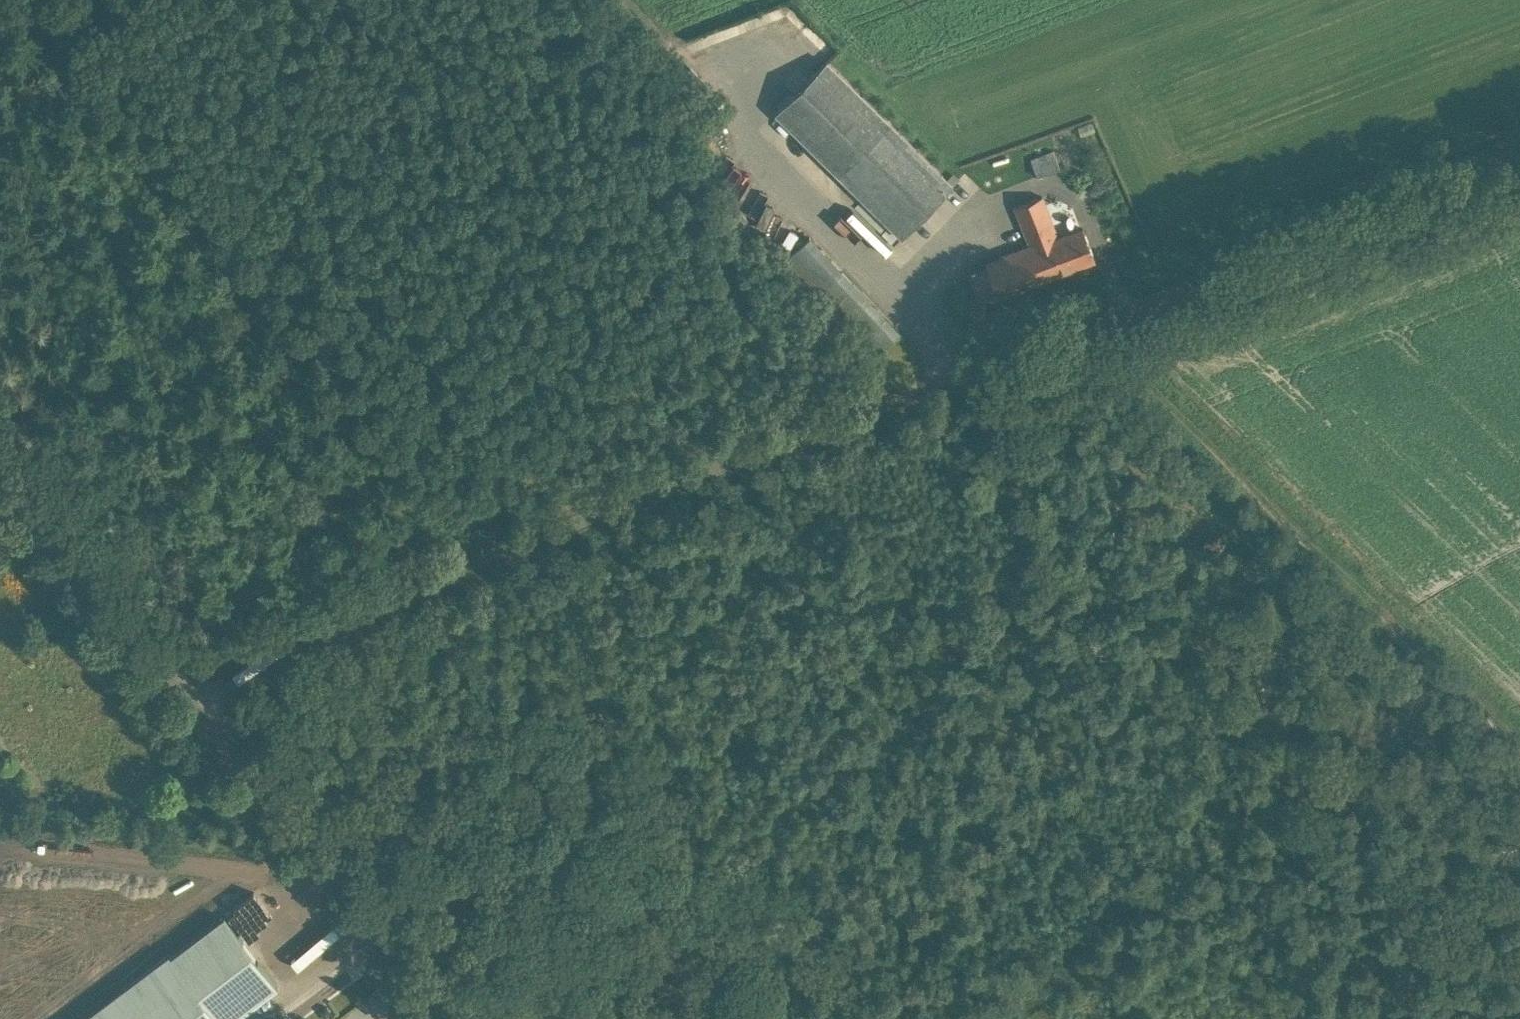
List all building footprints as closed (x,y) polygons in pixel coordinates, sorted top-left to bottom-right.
[(776,111),(839,173),(903,236),(953,185),(826,60),(776,111)] [(1031,157),(1038,175),(1062,166),(1055,148),(1050,150),(1048,142),(1032,148),(1035,156),(1031,157)] [(1090,192),(1103,198),(1110,184),(1097,178),(1090,192)] [(970,275),(980,303),(1096,258),(1083,227),(1058,237),(1042,196),(1034,199),(1015,206),(1030,245),(986,262),(988,268),(970,275)] [(782,262),(872,358),(899,332),(809,236),(782,262)] [(277,986),(224,916),(87,1018),(234,1018),(277,986)] [(327,1005),(321,1010),(326,1017),(332,1012),(327,1005)]
